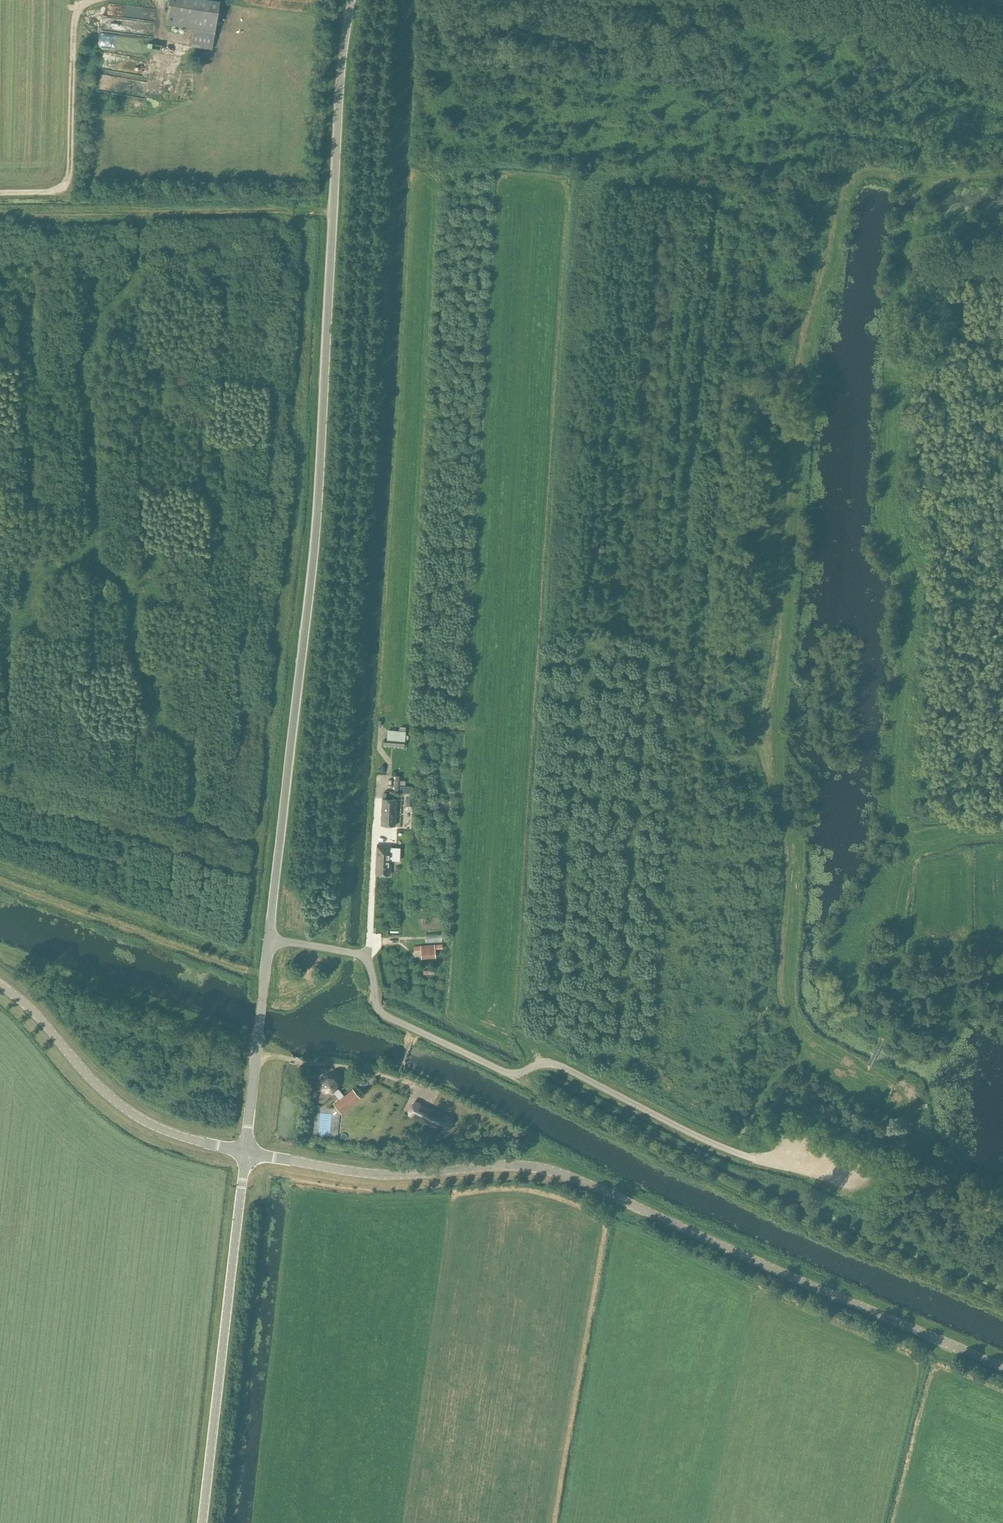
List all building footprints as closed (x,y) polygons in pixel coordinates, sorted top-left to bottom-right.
[(213,49),(220,0),(169,0),(165,24),(194,28),(191,46),(213,49)] [(383,745),(404,747),(405,731),(388,730),(387,740),(383,739),(383,745)] [(399,792),(403,792),(403,789),(399,789),(400,776),(395,775),(394,790),(399,790),(399,792)] [(397,799),(383,798),(381,825),(396,826),(397,799)] [(392,845),(378,844),(376,874),(390,875),(392,845)] [(442,941),(441,933),(424,934),(424,942),(442,941)] [(421,950),(422,959),(436,958),(435,949),(443,948),(443,945),(435,945),(420,945),(420,947),(411,947),(411,951),(421,950)] [(322,1085),(326,1091),(331,1091),(339,1101),(333,1103),(337,1108),(354,1099),(350,1092),(345,1096),(337,1084),(337,1081),(333,1076),(327,1075),(323,1079),(322,1085)] [(443,1132),(450,1117),(414,1099),(407,1114),(443,1132)]
